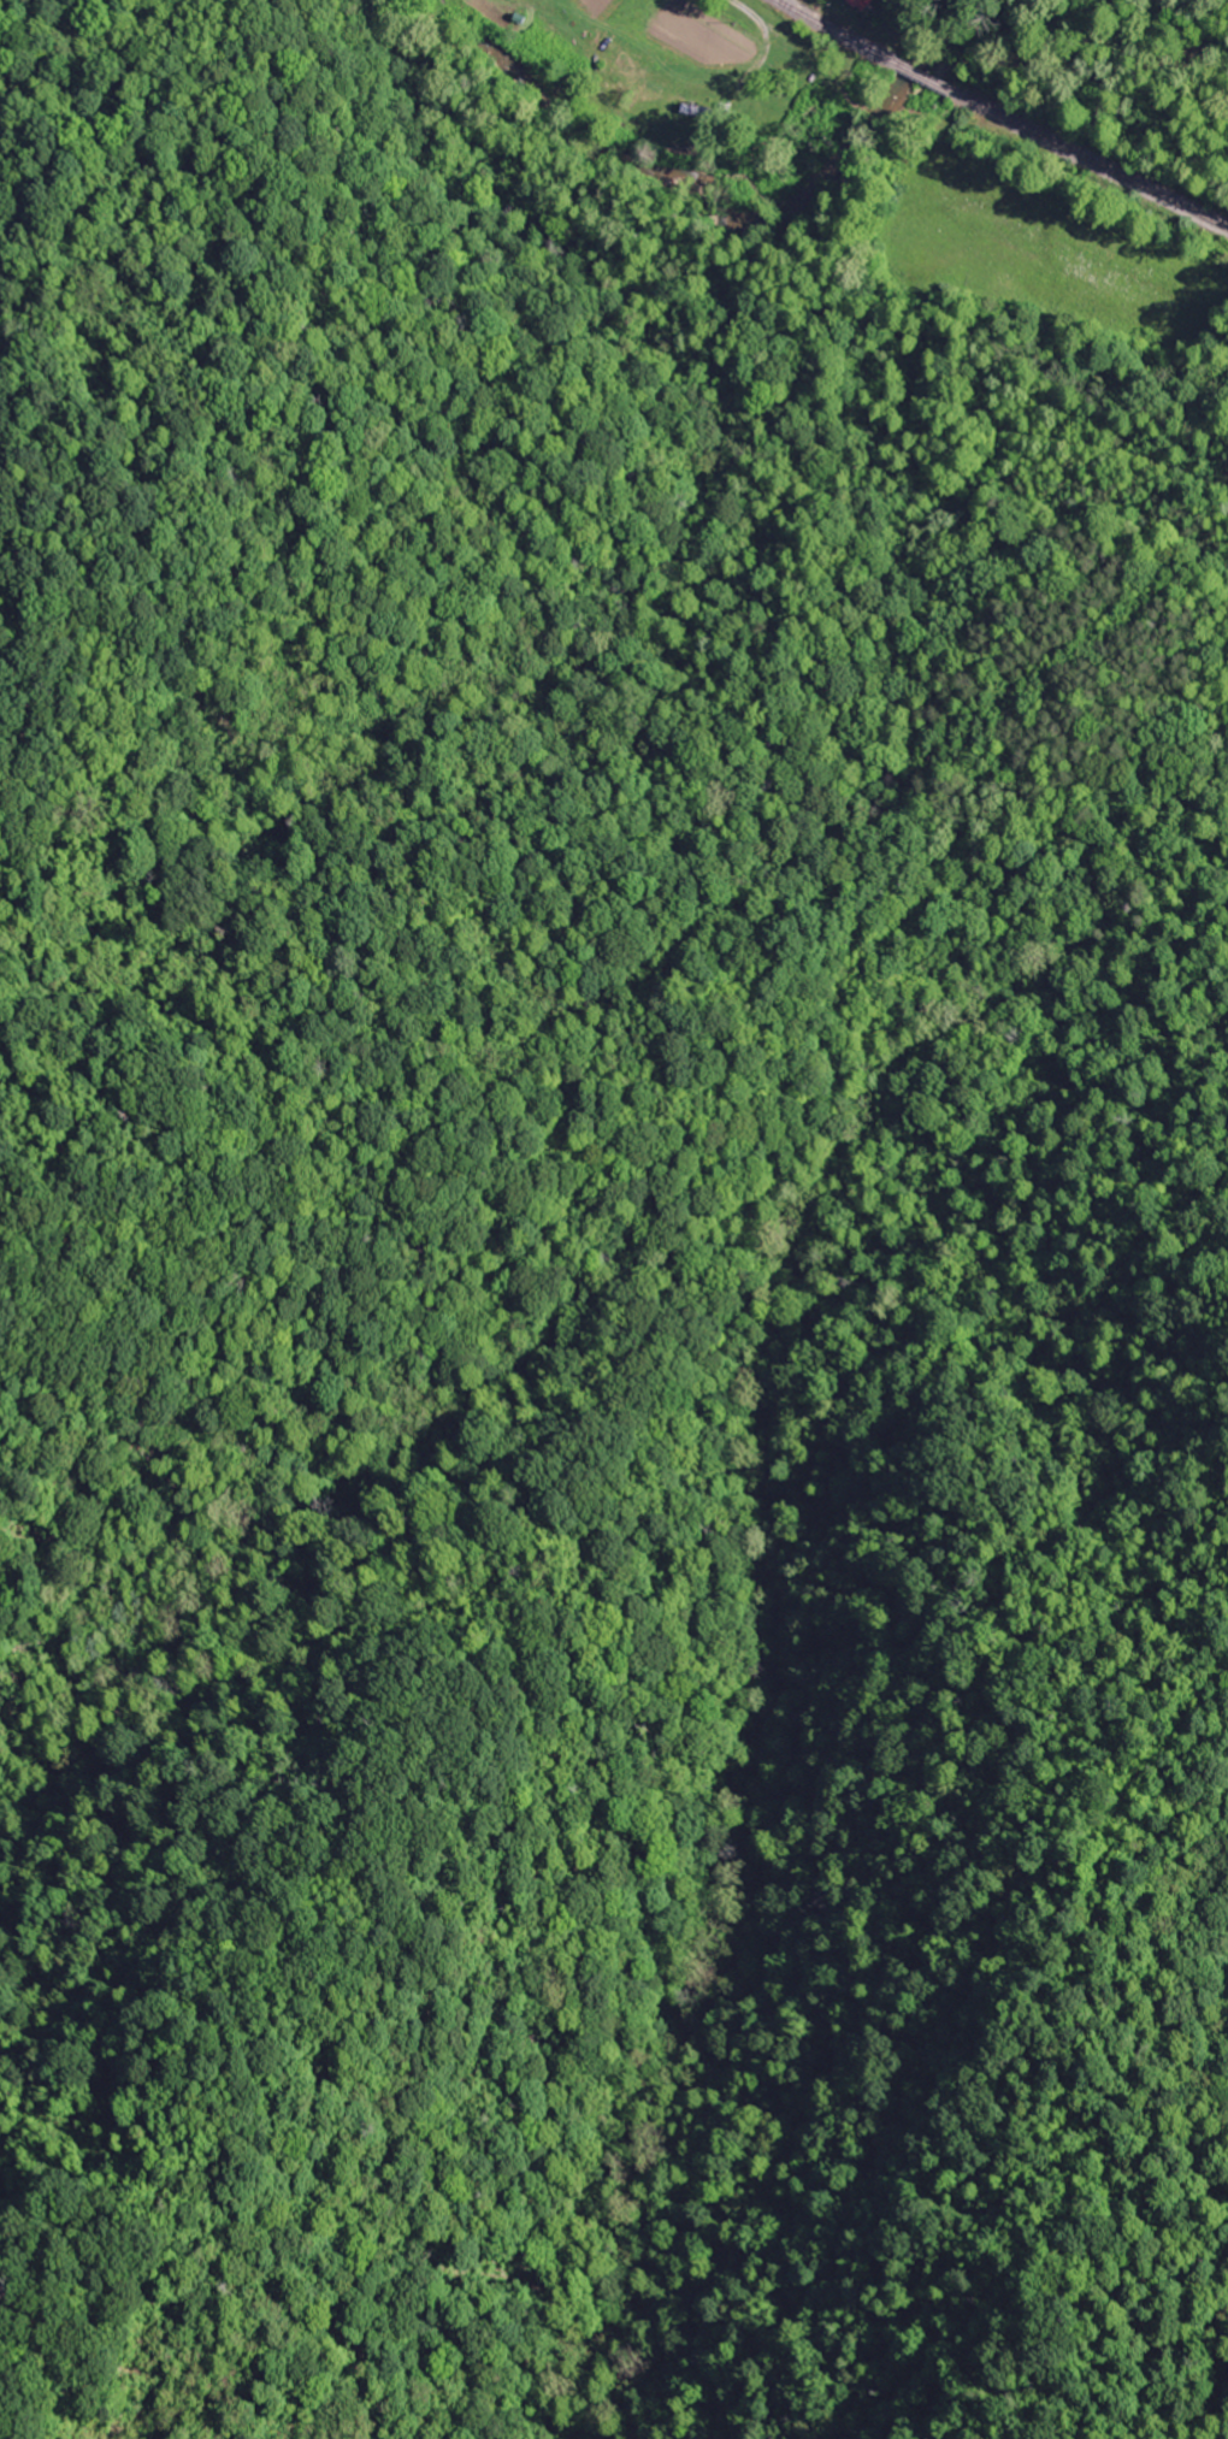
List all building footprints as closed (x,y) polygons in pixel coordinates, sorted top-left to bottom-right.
[(874,0),(843,0),(859,16),(874,0)]
